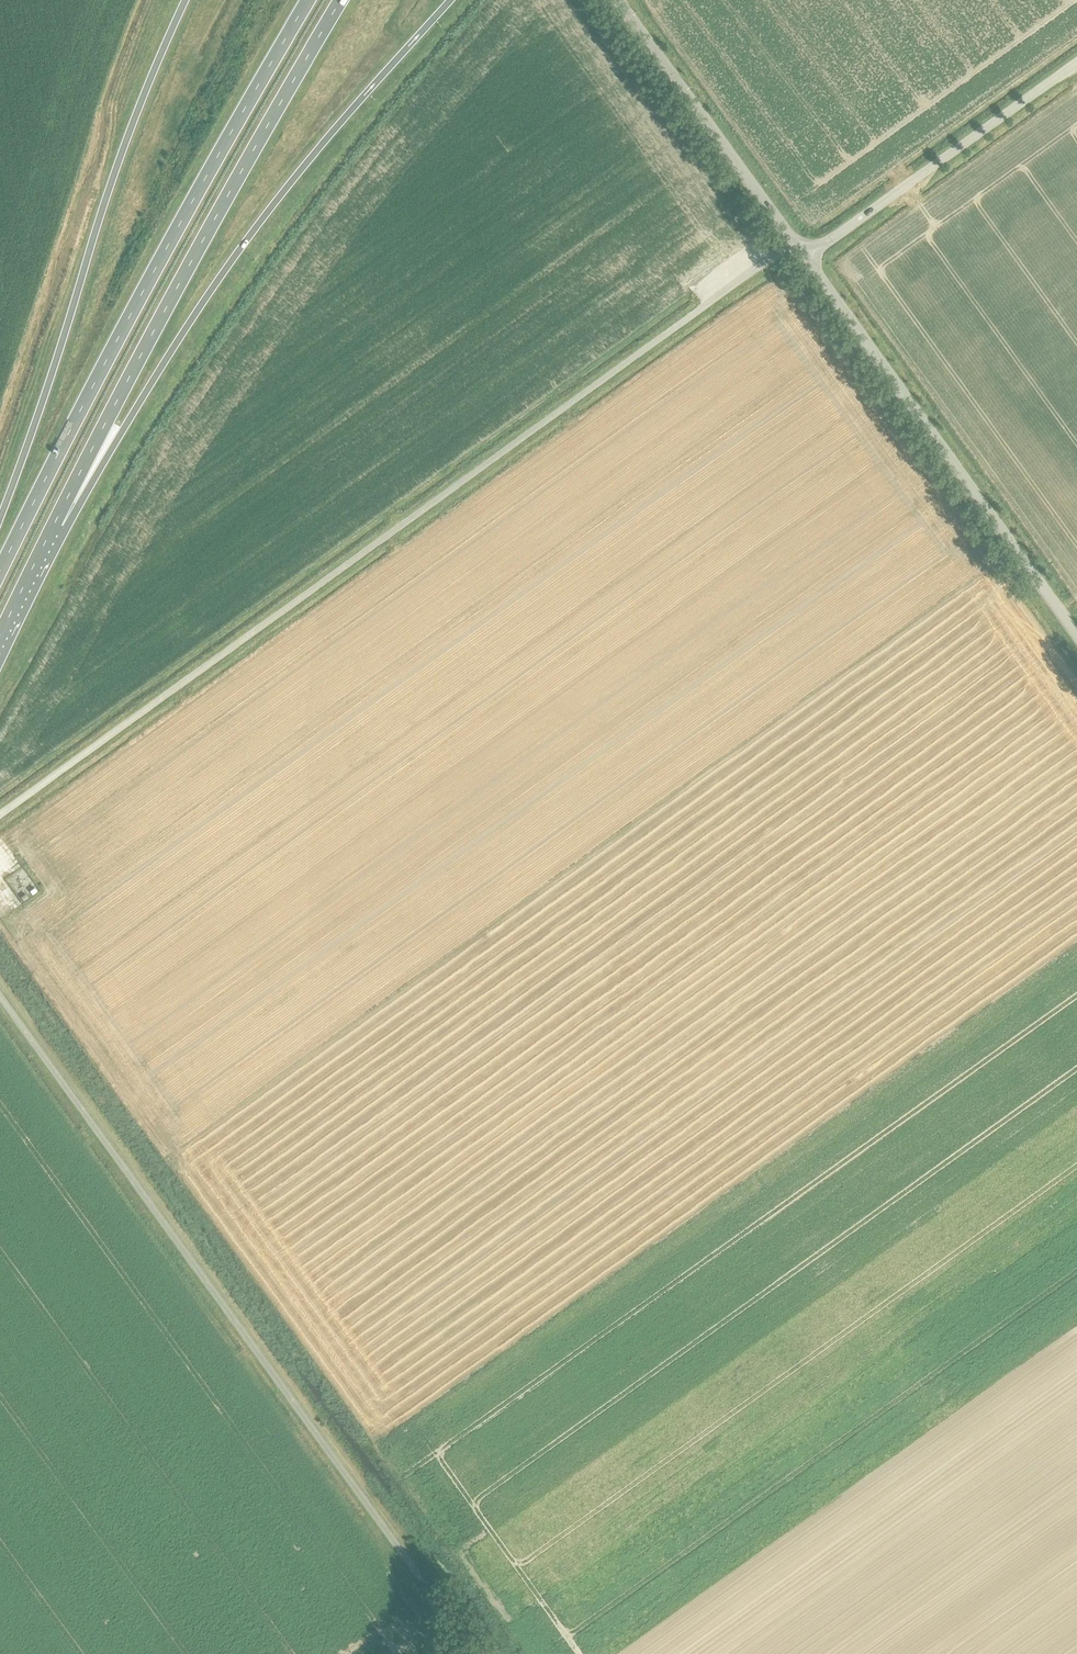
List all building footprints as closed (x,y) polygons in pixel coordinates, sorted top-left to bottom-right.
[(13,875),(21,889),(26,885),(32,896),(42,891),(27,866),(13,875)]
